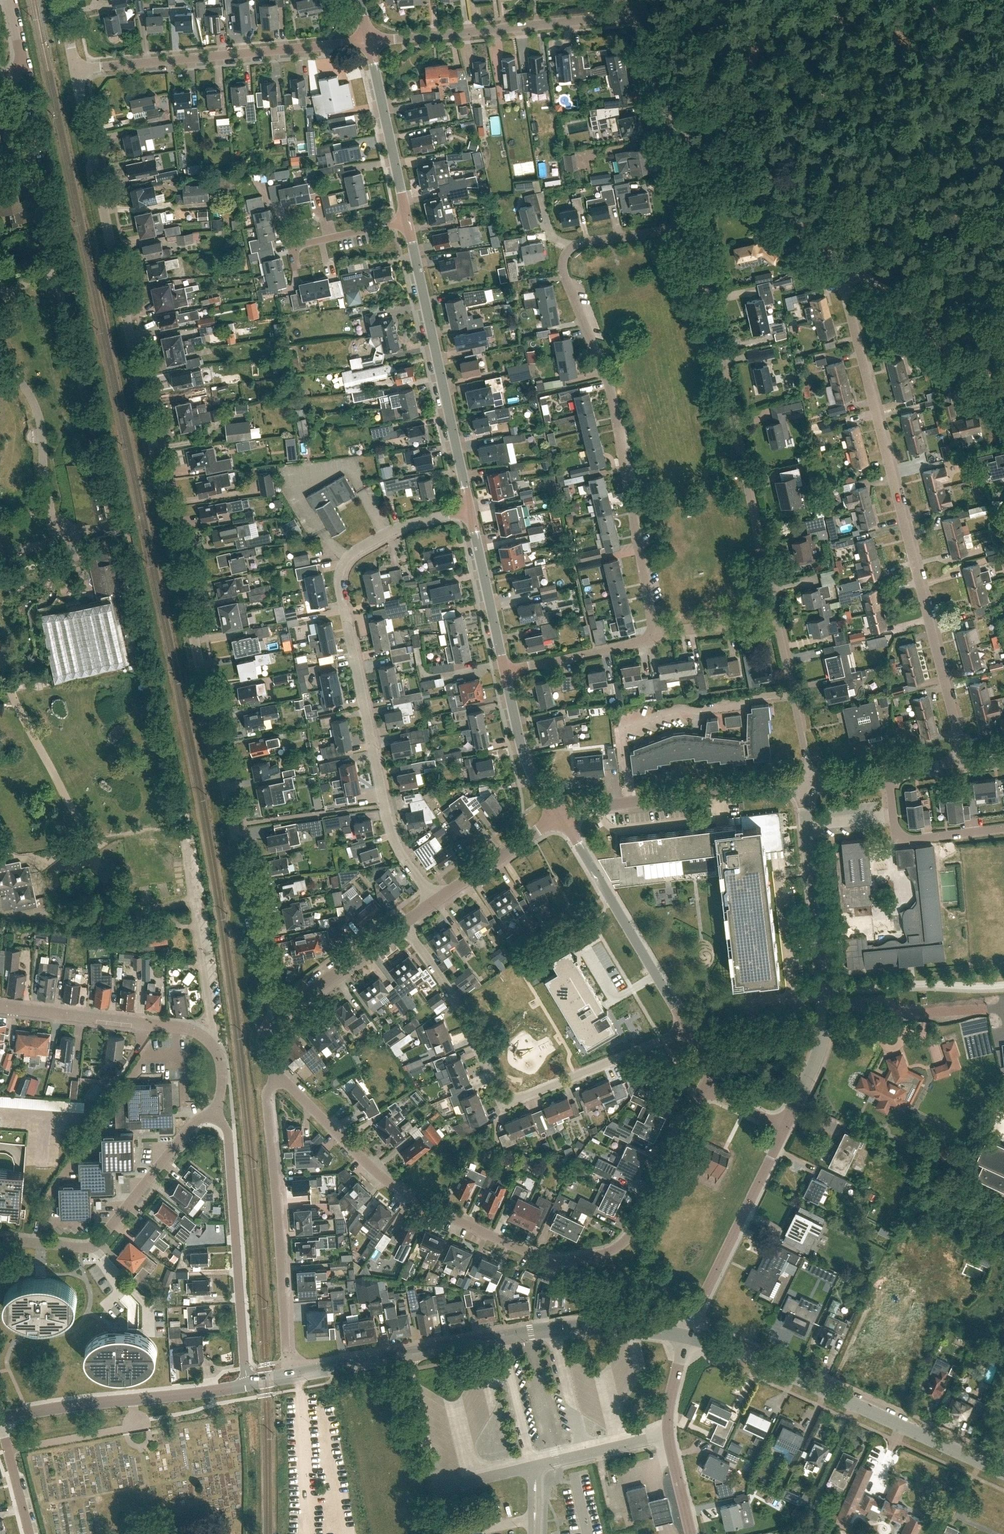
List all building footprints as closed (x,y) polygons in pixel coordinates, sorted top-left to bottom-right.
[(118,14),(106,16),(106,17),(103,18),(105,24),(107,24),(109,33),(121,30),(122,31),(135,31),(134,21),(127,21),(125,9),(124,6),(128,5),(127,0),(111,0),(113,8),(117,7),(118,14)] [(135,0),(137,13),(144,12),(142,0),(135,0)] [(170,16),(170,20),(176,20),(177,28),(193,27),(192,12),(187,13),(187,5),(176,6),(176,0),(168,0),(168,6),(169,6),(170,16)] [(226,12),(232,12),(234,30),(249,28),(248,20),(250,20),(249,12),(247,12),(246,1),(237,2),(236,2),(236,0),(225,0),(226,12)] [(278,25),(276,6),(284,5),(284,0),(269,0),(270,4),(261,5),(264,27),(278,25)] [(301,13),(301,16),(301,17),(318,13),(318,12),(317,9),(323,8),(321,0),(298,0),(300,13),(301,13)] [(206,9),(205,1),(196,1),(197,16),(206,16),(207,25),(205,26),(205,30),(207,30),(207,32),(220,31),(219,14),(222,14),(222,7),(211,8),(211,9),(206,9)] [(163,16),(170,16),(169,6),(168,6),(153,7),(153,9),(147,10),(148,30),(164,29),(163,16)] [(589,45),(591,54),(600,53),(599,44),(589,45)] [(579,80),(611,73),(625,70),(621,53),(618,53),(617,48),(610,49),(611,55),(607,56),(609,65),(590,68),(590,67),(584,67),(583,55),(576,56),(579,80)] [(579,80),(576,56),(570,56),(569,52),(556,54),(558,70),(557,70),(557,73),(558,73),(559,79),(572,78),(572,82),(579,81),(579,80)] [(542,55),(529,56),(530,66),(529,66),(529,70),(531,70),(531,71),(528,71),(528,74),(523,74),(523,72),(522,72),(524,91),(549,89),(547,69),(544,70),(544,68),(542,55)] [(516,88),(516,92),(523,91),(522,72),(516,73),(515,58),(515,57),(502,59),(503,69),(501,69),(501,70),(503,88),(503,89),(516,88)] [(482,61),(474,62),(474,68),(473,69),(475,82),(487,81),(488,84),(490,83),(489,73),(487,73),(486,61),(482,61)] [(438,74),(439,82),(449,81),(447,83),(451,86),(457,86),(458,91),(454,92),(456,103),(471,100),(470,94),(467,79),(459,80),(458,69),(449,70),(448,64),(439,65),(440,73),(438,74)] [(431,82),(439,82),(438,74),(440,73),(439,65),(426,66),(427,78),(421,79),(422,90),(431,89),(431,82)] [(625,70),(611,73),(615,92),(618,91),(620,97),(627,96),(626,89),(629,89),(627,78),(628,78),(626,70),(625,70)] [(339,84),(337,75),(320,79),(323,93),(312,95),(317,118),(328,116),(327,112),(355,106),(349,82),(339,84)] [(300,80),(300,78),(292,79),(292,87),(291,87),(292,93),(284,93),(285,104),(293,103),(293,96),(299,95),(300,105),(307,104),(305,79),(300,80)] [(258,105),(270,104),(271,105),(273,120),(272,120),(274,138),(282,137),(283,143),(287,142),(287,137),(285,110),(277,111),(277,104),(276,93),(277,93),(277,83),(274,83),(274,81),(268,81),(267,80),(264,80),(264,82),(262,82),(262,91),(256,91),(258,105)] [(248,103),(246,83),(246,81),(237,82),(237,84),(232,85),(233,90),(231,90),(232,97),(233,96),(234,106),(242,106),(241,103),(246,105),(248,120),(256,119),(256,116),(255,103),(248,103)] [(217,89),(217,86),(207,87),(207,88),(206,88),(206,89),(205,90),(205,91),(206,92),(206,93),(207,94),(208,95),(210,110),(216,109),(216,110),(218,110),(218,113),(222,112),(222,109),(223,109),(221,89),(217,89)] [(486,99),(497,98),(496,86),(485,87),(486,99)] [(186,128),(200,127),(199,118),(198,106),(192,107),(190,90),(175,92),(177,113),(184,112),(186,128)] [(424,100),(440,97),(439,90),(422,92),(424,100)] [(153,94),(152,92),(149,93),(149,95),(131,99),(131,101),(129,102),(131,108),(133,108),(135,117),(147,114),(149,121),(165,117),(164,110),(159,112),(155,94),(153,94)] [(605,101),(605,108),(618,107),(627,106),(627,99),(620,99),(605,101)] [(426,106),(406,110),(409,122),(429,117),(445,114),(442,101),(431,104),(431,101),(425,103),(426,106)] [(476,125),(483,124),(481,106),(474,107),(476,125)] [(618,107),(605,108),(597,109),(597,115),(590,116),(592,130),(611,126),(612,132),(621,130),(622,134),(641,130),(639,121),(636,121),(635,115),(620,118),(619,115),(618,107)] [(347,123),(345,115),(328,119),(330,131),(340,129),(341,136),(357,133),(355,121),(347,123)] [(163,124),(150,126),(151,131),(139,134),(138,132),(124,136),(128,153),(148,149),(145,138),(165,135),(164,132),(174,131),(172,122),(163,124)] [(219,134),(231,133),(230,123),(217,124),(219,134)] [(444,132),(443,125),(430,128),(431,134),(412,138),(415,151),(422,149),(423,152),(435,149),(434,145),(445,143),(444,139),(447,138),(445,131),(444,132)] [(332,144),(317,147),(318,154),(332,151),(334,164),(344,162),(343,159),(362,155),(360,144),(343,147),(342,143),(332,144)] [(643,151),(642,148),(627,151),(620,153),(622,160),(626,159),(628,158),(632,174),(647,171),(645,161),(648,161),(647,159),(650,158),(649,151),(646,152),(645,150),(643,151)] [(560,162),(570,162),(569,150),(559,151),(560,162)] [(156,168),(152,153),(153,153),(153,152),(142,155),(143,160),(127,164),(129,172),(128,172),(129,177),(130,177),(130,178),(146,175),(146,174),(154,172),(153,169),(156,168)] [(446,171),(450,171),(448,162),(446,163),(445,159),(433,161),(425,163),(418,165),(420,177),(446,171)] [(321,179),(320,175),(330,172),(334,172),(333,166),(329,166),(316,169),(317,175),(318,180),(321,179)] [(349,189),(364,186),(361,172),(357,173),(356,168),(340,171),(341,178),(346,177),(349,189)] [(177,170),(156,174),(157,181),(179,176),(177,170)] [(446,171),(420,177),(423,188),(431,186),(431,187),(439,185),(450,182),(448,177),(451,176),(450,171),(446,171)] [(601,184),(611,182),(610,173),(599,175),(601,184)] [(297,200),(311,197),(310,193),(321,191),(318,180),(317,175),(305,178),(306,182),(294,185),(297,200)] [(452,182),(453,188),(467,185),(467,186),(479,186),(478,180),(477,175),(465,178),(465,179),(452,182)] [(235,180),(235,176),(224,176),(224,177),(218,177),(218,188),(227,187),(236,187),(235,180)] [(210,200),(208,181),(185,184),(187,202),(210,200)] [(297,200),(294,185),(282,187),(281,183),(268,185),(272,201),(282,199),(283,204),(297,200)] [(143,187),(131,189),(135,204),(146,202),(146,204),(158,201),(154,184),(143,187)] [(15,185),(0,188),(0,212),(13,209),(16,222),(29,219),(25,199),(18,200),(15,185)] [(364,206),(363,201),(367,200),(367,198),(369,198),(368,192),(366,192),(364,186),(349,189),(352,201),(348,202),(347,201),(333,204),(334,207),(331,208),(332,213),(364,206)] [(587,197),(587,202),(587,210),(592,209),(594,219),(610,215),(608,205),(616,203),(613,187),(602,189),(601,190),(602,194),(587,197)] [(631,195),(630,189),(620,191),(622,202),(630,201),(631,207),(632,212),(642,210),(642,209),(650,207),(647,192),(631,195)] [(525,227),(533,225),(533,224),(537,222),(534,210),(541,208),(537,193),(525,196),(527,206),(520,208),(525,227)] [(325,208),(332,206),(329,194),(322,195),(325,208)] [(428,212),(445,208),(444,203),(453,201),(452,194),(441,197),(441,196),(425,200),(428,212)] [(257,226),(273,222),(270,208),(265,209),(262,195),(247,198),(250,215),(255,214),(257,226)] [(580,222),(577,211),(583,210),(580,196),(572,198),(574,208),(560,211),(561,213),(559,213),(560,219),(562,219),(563,225),(580,222)] [(428,212),(431,223),(446,220),(454,218),(453,211),(446,213),(445,208),(428,212)] [(137,214),(139,225),(153,222),(154,224),(163,222),(161,211),(152,213),(151,211),(137,214)] [(462,225),(473,223),(472,216),(460,218),(462,225)] [(223,221),(214,222),(214,230),(224,229),(223,221)] [(164,228),(163,222),(154,224),(153,222),(139,225),(141,235),(156,232),(155,230),(164,228)] [(252,252),(274,247),(272,237),(276,236),(273,222),(257,226),(260,238),(249,240),(252,252)] [(474,244),(470,227),(458,227),(458,226),(448,228),(449,232),(448,232),(433,235),(435,244),(437,244),(437,247),(451,244),(450,242),(460,240),(462,247),(474,244)] [(177,244),(194,242),(192,232),(176,234),(177,244)] [(517,248),(517,249),(523,248),(525,261),(534,260),(534,258),(544,256),(542,242),(527,244),(525,235),(515,237),(515,238),(504,239),(506,249),(517,248)] [(163,248),(161,241),(144,245),(146,257),(161,253),(162,256),(171,254),(170,248),(163,248)] [(760,249),(758,243),(735,248),(737,259),(739,259),(743,268),(750,265),(748,257),(763,253),(764,255),(774,263),(782,253),(777,249),(773,254),(765,248),(760,249)] [(268,273),(283,270),(280,256),(276,257),(274,247),(252,252),(258,251),(261,262),(265,261),(268,273)] [(443,265),(441,265),(443,274),(450,272),(451,278),(469,274),(467,265),(472,264),(469,250),(460,251),(457,251),(458,256),(450,258),(450,259),(442,261),(443,265)] [(179,265),(178,257),(165,260),(165,259),(157,261),(158,262),(148,264),(151,277),(167,274),(166,268),(179,265)] [(393,277),(391,265),(382,267),(380,265),(377,266),(376,268),(375,269),(375,268),(373,267),(343,274),(349,304),(362,302),(359,284),(367,283),(367,284),(368,288),(371,290),(377,289),(379,286),(378,282),(378,280),(393,277)] [(283,270),(268,273),(270,285),(266,286),(267,293),(283,290),(282,285),(286,284),(283,270)] [(756,283),(773,280),(771,272),(755,275),(756,283)] [(507,281),(506,274),(498,275),(500,283),(507,281)] [(314,280),(318,296),(329,293),(330,298),(344,295),(341,279),(329,282),(328,277),(314,280)] [(530,285),(537,284),(536,277),(529,278),(530,285)] [(305,298),(318,296),(314,280),(300,283),(301,288),(297,289),(297,292),(291,294),(295,308),(307,306),(305,298)] [(155,298),(186,292),(193,290),(192,285),(175,289),(173,281),(167,283),(167,284),(153,287),(155,298)] [(540,305),(556,303),(552,284),(537,287),(539,297),(524,299),(526,308),(540,305)] [(757,316),(766,314),(763,304),(773,302),(771,294),(772,294),(770,284),(759,286),(762,299),(747,302),(748,307),(746,308),(748,315),(750,315),(750,317),(757,316)] [(450,313),(467,309),(466,305),(480,302),(479,297),(486,296),(484,289),(463,291),(465,299),(462,299),(462,297),(447,300),(450,313)] [(186,292),(155,298),(157,309),(172,306),(172,308),(179,307),(178,302),(174,303),(173,300),(187,297),(186,292)] [(803,292),(797,294),(799,301),(807,298),(806,292),(803,292)] [(220,303),(219,295),(209,297),(210,302),(213,301),(214,305),(220,303)] [(812,304),(804,306),(808,321),(816,319),(830,315),(826,296),(811,300),(812,304)] [(347,306),(351,328),(364,326),(360,303),(347,306)] [(556,303),(540,305),(543,324),(559,321),(556,303)] [(450,313),(453,326),(467,323),(468,329),(484,325),(482,317),(473,319),(472,314),(468,315),(467,309),(450,313)] [(192,319),(190,310),(179,313),(178,311),(158,315),(161,328),(170,326),(172,327),(179,325),(179,322),(192,319)] [(199,326),(202,326),(215,323),(213,313),(197,317),(199,326)] [(372,335),(396,330),(392,316),(375,320),(374,313),(366,314),(368,326),(370,326),(372,335)] [(750,318),(751,318),(752,323),(754,332),(769,329),(769,333),(775,332),(776,334),(774,334),(776,340),(786,338),(785,332),(783,323),(768,324),(766,314),(757,316),(750,317),(750,318)] [(830,315),(816,319),(820,338),(835,334),(830,315)] [(228,327),(251,326),(251,319),(227,320),(228,327)] [(493,335),(491,324),(485,326),(485,325),(484,325),(468,329),(469,333),(455,335),(458,348),(488,341),(487,336),(493,335)] [(552,340),(554,340),(554,338),(561,337),(560,330),(550,332),(550,329),(543,330),(544,337),(551,336),(552,340)] [(384,351),(392,350),(392,352),(397,351),(397,349),(399,348),(396,330),(372,335),(367,336),(367,343),(379,349),(380,343),(383,343),(384,351)] [(163,337),(166,350),(194,344),(193,338),(182,340),(180,333),(163,337)] [(558,359),(573,356),(570,338),(555,340),(558,359)] [(196,350),(195,344),(194,344),(166,350),(169,363),(186,359),(184,353),(196,350)] [(760,349),(762,359),(776,356),(773,346),(760,349)] [(931,369),(935,358),(934,358),(935,357),(924,348),(920,352),(925,356),(931,360),(921,363),(924,374),(930,373),(930,372),(932,371),(931,369)] [(467,377),(473,374),(473,372),(481,371),(477,353),(465,355),(466,360),(461,361),(464,374),(466,374),(467,377)] [(363,366),(375,364),(373,356),(361,359),(363,366)] [(573,356),(558,359),(561,377),(577,375),(573,356)] [(817,365),(827,363),(826,357),(816,360),(817,365)] [(931,369),(932,371),(933,371),(942,378),(949,369),(935,358),(931,369)] [(893,381),(907,378),(903,359),(888,363),(893,381)] [(772,387),(771,385),(778,384),(775,375),(769,376),(767,365),(764,366),(763,361),(756,363),(757,367),(755,368),(760,390),(772,387)] [(832,384),(847,380),(842,361),(827,365),(832,384)] [(511,381),(532,376),(528,362),(508,366),(511,381)] [(393,367),(392,363),(362,370),(352,372),(352,369),(342,371),(346,393),(366,390),(364,382),(363,381),(372,379),(388,376),(392,375),(393,382),(398,381),(415,377),(412,366),(402,368),(402,367),(396,368),(396,366),(393,367)] [(201,376),(200,369),(191,371),(191,370),(172,374),(174,380),(175,387),(194,384),(192,378),(201,376)] [(492,402),(492,400),(494,399),(492,391),(504,389),(501,375),(485,378),(487,385),(467,390),(470,404),(485,401),(485,403),(492,402)] [(907,378),(893,381),(897,400),(912,396),(907,378)] [(847,380),(832,384),(837,402),(852,399),(847,380)] [(538,390),(545,389),(544,382),(536,384),(538,390)] [(229,390),(228,384),(217,387),(217,385),(212,386),(212,390),(207,391),(208,396),(219,394),(219,392),(229,390)] [(386,407),(416,401),(413,388),(393,392),(395,399),(385,401),(386,407)] [(579,413),(593,410),(588,393),(580,395),(578,388),(558,392),(560,401),(575,397),(576,400),(574,400),(576,408),(578,408),(579,413)] [(354,401),(370,398),(369,392),(353,395),(354,401)] [(301,399),(294,400),(294,408),(302,407),(301,399)] [(926,409),(940,406),(938,399),(925,402),(926,409)] [(180,417),(207,411),(205,403),(191,406),(190,401),(177,404),(180,417)] [(416,401),(386,407),(387,413),(391,412),(392,419),(418,413),(416,401)] [(533,412),(538,406),(533,402),(528,408),(533,412)] [(775,423),(767,424),(772,446),(784,443),(782,432),(786,431),(782,415),(803,410),(801,402),(772,409),(775,423)] [(955,421),(953,416),(955,416),(952,404),(944,406),(947,418),(950,429),(953,428),(955,437),(960,436),(963,447),(973,444),(970,433),(981,430),(978,416),(955,421)] [(485,431),(484,428),(491,427),(490,423),(512,418),(509,406),(495,408),(485,410),(486,416),(473,418),(476,430),(477,433),(485,431)] [(835,407),(828,409),(830,415),(837,413),(835,407)] [(218,409),(207,411),(180,417),(183,429),(195,427),(195,428),(202,427),(200,421),(211,419),(212,420),(220,418),(218,409)] [(583,431),(597,428),(593,410),(579,413),(581,420),(579,420),(581,428),(582,428),(583,431)] [(906,434),(921,430),(920,428),(916,411),(901,415),(906,434)] [(309,436),(306,418),(297,420),(296,421),(297,430),(298,430),(299,437),(300,437),(300,438),(309,436)] [(823,432),(835,429),(833,419),(820,422),(823,432)] [(228,442),(252,439),(250,420),(225,423),(228,442)] [(428,436),(425,423),(397,430),(399,437),(409,434),(411,440),(428,436)] [(494,432),(503,428),(501,423),(492,428),(494,432)] [(393,424),(380,427),(374,428),(376,434),(382,433),(394,431),(393,424)] [(849,449),(863,445),(859,426),(844,430),(849,449)] [(587,448),(601,445),(597,428),(583,431),(584,435),(583,435),(584,443),(586,443),(587,448)] [(921,430),(906,434),(911,453),(926,449),(921,432),(921,430)] [(505,442),(522,440),(521,433),(504,435),(505,442)] [(287,438),(289,459),(298,458),(296,437),(287,438)] [(479,446),(480,452),(478,452),(480,458),(482,458),(482,459),(496,456),(498,463),(509,460),(505,441),(496,443),(495,443),(479,446)] [(941,445),(944,459),(953,457),(949,443),(941,445)] [(601,445),(587,448),(589,454),(587,455),(589,463),(591,462),(591,466),(605,463),(601,445)] [(863,445),(849,449),(849,451),(853,467),(868,464),(863,445)] [(206,466),(208,472),(232,467),(230,458),(218,460),(218,461),(216,461),(213,447),(207,449),(189,452),(190,458),(189,458),(190,465),(192,464),(192,468),(206,466)] [(420,455),(418,449),(405,451),(407,463),(416,461),(418,468),(434,465),(431,453),(420,455)] [(992,477),(1001,475),(1001,476),(1003,475),(1003,452),(996,454),(997,459),(988,461),(992,477)] [(512,470),(525,467),(523,461),(510,463),(512,470)] [(579,474),(588,472),(586,465),(577,467),(579,474)] [(928,491),(943,487),(941,480),(948,478),(945,467),(938,469),(938,468),(923,472),(928,491)] [(488,486),(506,482),(506,479),(511,478),(509,469),(489,474),(490,479),(488,479),(487,481),(488,486)] [(215,493),(217,492),(222,492),(221,486),(230,484),(228,472),(223,473),(214,475),(208,476),(209,481),(197,483),(199,490),(198,491),(197,491),(197,492),(196,492),(196,493),(197,494),(197,495),(198,496),(199,496),(200,496),(210,494),(214,494),(215,493)] [(259,474),(263,493),(274,492),(271,472),(259,474)] [(547,484),(556,482),(553,473),(544,475),(547,484)] [(345,501),(356,494),(345,474),(307,496),(316,512),(319,510),(333,535),(346,527),(334,506),(344,500),(345,501)] [(423,497),(434,495),(430,478),(421,480),(419,475),(398,479),(398,477),(385,480),(388,494),(395,493),(394,490),(412,486),(413,494),(422,492),(423,497)] [(846,483),(857,481),(855,475),(845,478),(846,483)] [(594,497),(607,494),(603,476),(590,479),(590,483),(586,484),(587,492),(592,491),(594,497)] [(782,506),(800,502),(795,477),(777,481),(782,506)] [(488,486),(489,492),(491,493),(493,492),(494,497),(514,493),(512,481),(506,482),(488,486)] [(815,497),(820,496),(818,485),(812,486),(815,497)] [(856,509),(871,505),(866,486),(856,489),(852,490),(853,494),(845,496),(848,507),(855,505),(856,509)] [(943,487),(928,491),(933,509),(948,506),(947,505),(952,504),(950,493),(945,494),(943,487)] [(518,498),(530,496),(528,489),(516,492),(518,498)] [(552,503),(559,502),(557,492),(550,493),(552,503)] [(598,514),(611,511),(607,494),(594,497),(595,502),(593,503),(595,511),(597,510),(598,514)] [(228,510),(226,501),(216,504),(216,503),(209,505),(209,506),(201,507),(202,511),(200,512),(202,520),(210,519),(211,520),(219,518),(218,512),(228,510)] [(499,521),(524,516),(522,504),(496,509),(499,521)] [(971,516),(988,512),(986,504),(969,508),(971,516)] [(871,505),(856,509),(857,511),(861,528),(876,524),(871,505)] [(245,513),(246,519),(254,518),(252,509),(245,511),(245,513)] [(602,532),(615,529),(611,511),(598,514),(598,517),(597,518),(599,526),(600,525),(602,532)] [(235,522),(246,519),(245,513),(233,516),(235,522)] [(526,525),(524,516),(499,521),(502,533),(524,528),(525,528),(526,527),(526,526),(526,525)] [(948,539),(963,535),(958,516),(943,520),(948,539)] [(816,554),(812,535),(811,532),(826,529),(823,517),(806,521),(809,534),(805,535),(806,539),(793,542),(795,551),(793,552),(794,557),(796,557),(797,561),(799,563),(801,564),(817,560),(816,554)] [(832,517),(825,519),(826,525),(834,523),(832,517)] [(295,518),(286,524),(292,535),(302,529),(295,518)] [(216,545),(224,543),(223,539),(239,536),(247,534),(245,524),(236,526),(213,531),(216,545)] [(529,535),(544,532),(542,525),(528,528),(529,535)] [(615,529),(602,532),(603,538),(601,538),(603,546),(605,545),(606,549),(619,546),(615,529)] [(837,537),(835,531),(828,533),(830,539),(837,537)] [(544,532),(529,535),(531,542),(545,539),(544,532)] [(247,545),(271,540),(270,533),(245,538),(247,545)] [(119,567),(112,537),(112,536),(112,535),(111,535),(110,535),(110,534),(109,534),(92,538),(94,546),(87,548),(90,563),(91,568),(94,585),(97,597),(101,596),(102,600),(98,601),(96,601),(89,603),(77,606),(76,606),(68,608),(67,606),(67,603),(66,602),(57,596),(53,602),(39,605),(56,679),(127,664),(131,676),(140,674),(139,667),(142,666),(131,619),(130,614),(120,567),(120,566),(119,567)] [(963,535),(948,539),(953,557),(968,554),(963,535)] [(862,561),(877,557),(872,538),(857,542),(862,561)] [(520,542),(501,547),(503,556),(524,552),(531,550),(528,540),(520,542)] [(1003,550),(1003,547),(1003,541),(985,546),(987,554),(1003,550)] [(253,555),(252,554),(262,552),(261,546),(255,547),(251,548),(230,552),(218,554),(220,566),(232,563),(233,570),(246,568),(244,557),(253,555)] [(579,553),(580,555),(575,556),(576,562),(583,560),(601,556),(599,548),(579,553)] [(435,555),(434,549),(423,551),(425,558),(428,558),(431,573),(439,571),(438,567),(446,565),(447,567),(453,566),(453,563),(455,563),(452,551),(435,555)] [(526,558),(524,552),(503,556),(505,566),(524,562),(524,558),(526,558)] [(991,565),(1003,561),(1003,552),(988,556),(991,565)] [(307,553),(299,555),(301,565),(309,563),(307,553)] [(584,561),(586,568),(601,564),(599,557),(584,561)] [(877,557),(862,561),(867,580),(882,576),(877,557)] [(608,580),(621,577),(617,559),(604,562),(605,566),(603,566),(605,574),(607,574),(608,580)] [(295,567),(298,579),(306,577),(309,590),(313,589),(324,587),(322,572),(319,573),(317,563),(295,567)] [(516,591),(533,587),(540,585),(538,577),(537,575),(543,573),(541,564),(525,568),(526,574),(526,576),(513,579),(516,591)] [(963,567),(968,586),(985,582),(991,580),(988,569),(980,571),(978,564),(963,567)] [(382,584),(389,583),(403,580),(400,568),(389,571),(390,575),(381,577),(379,569),(364,572),(367,587),(382,584)] [(811,575),(815,574),(813,568),(795,572),(799,588),(813,585),(811,575)] [(820,611),(830,609),(829,602),(825,603),(823,598),(830,596),(828,585),(836,583),(833,569),(820,572),(823,586),(816,587),(816,589),(804,592),(807,606),(818,604),(820,611)] [(249,596),(261,594),(271,591),(269,584),(250,588),(249,582),(244,583),(242,576),(234,577),(234,578),(227,579),(227,580),(216,583),(218,589),(217,589),(218,595),(219,595),(219,596),(247,590),(249,596)] [(612,597),(625,594),(621,577),(608,580),(609,586),(608,586),(609,594),(611,593),(612,597)] [(850,586),(859,584),(857,577),(849,580),(850,586)] [(441,585),(440,579),(420,583),(422,590),(429,588),(431,601),(441,599),(441,598),(462,594),(459,581),(441,585)] [(985,582),(968,586),(973,605),(988,601),(983,584),(986,584),(985,582)] [(382,584),(367,587),(370,601),(385,598),(383,590),(390,589),(389,583),(382,584)] [(541,594),(557,590),(555,583),(540,587),(541,594)] [(313,589),(309,590),(312,609),(324,606),(323,603),(327,602),(324,587),(313,589)] [(557,590),(541,594),(543,602),(559,599),(557,590)] [(867,612),(882,609),(877,590),(862,594),(867,612)] [(843,610),(847,609),(845,602),(852,601),(850,591),(840,593),(841,599),(840,599),(843,610)] [(616,614),(629,611),(625,594),(612,597),(613,601),(611,601),(613,609),(615,609),(616,614)] [(400,605),(400,604),(400,602),(399,598),(384,602),(385,608),(400,605)] [(223,617),(247,612),(244,600),(220,605),(223,617)] [(542,610),(540,602),(534,603),(518,606),(521,619),(536,616),(537,624),(553,620),(551,612),(546,613),(545,609),(542,610)] [(400,605),(385,608),(387,614),(408,610),(406,603),(400,604),(400,605)] [(366,607),(367,616),(383,614),(383,605),(366,607)] [(432,615),(442,613),(440,606),(430,608),(432,615)] [(287,620),(298,617),(296,608),(289,610),(288,607),(285,608),(285,611),(287,620)] [(973,610),(975,616),(984,613),(983,607),(973,610)] [(830,609),(820,611),(821,619),(810,621),(813,635),(826,633),(826,634),(838,632),(836,620),(829,622),(827,616),(832,615),(830,609)] [(882,609),(867,612),(872,631),(886,628),(882,609)] [(629,611),(616,614),(618,621),(609,623),(611,630),(619,628),(620,633),(633,630),(629,611)] [(247,612),(223,617),(225,628),(249,623),(247,612)] [(431,621),(433,621),(443,619),(442,613),(432,615),(432,617),(430,618),(431,621)] [(450,631),(466,628),(464,619),(463,619),(462,614),(447,617),(450,631)] [(596,626),(597,626),(595,620),(594,614),(588,615),(591,627),(596,626)] [(298,617),(287,620),(288,627),(299,625),(298,617)] [(373,635),(387,632),(384,617),(370,620),(373,635)] [(597,627),(592,629),(594,639),(596,644),(606,642),(600,619),(595,620),(597,626),(596,626),(597,627)] [(310,640),(334,635),(331,621),(318,624),(320,634),(316,635),(316,633),(308,634),(310,640)] [(529,650),(545,646),(543,639),(558,636),(555,621),(541,624),(543,632),(537,633),(537,634),(526,637),(529,650)] [(582,635),(589,634),(587,624),(580,625),(582,635)] [(234,652),(236,652),(237,654),(254,650),(261,649),(258,638),(271,635),(269,625),(249,629),(250,635),(234,639),(235,645),(233,646),(234,652)] [(956,632),(961,651),(976,647),(975,642),(980,641),(976,627),(956,632)] [(447,646),(468,641),(467,637),(468,636),(466,628),(450,631),(451,638),(446,639),(447,646)] [(851,641),(866,638),(864,631),(849,634),(851,641)] [(387,632),(373,635),(376,649),(390,646),(387,632)] [(419,634),(412,635),(417,664),(424,663),(420,643),(422,643),(421,634),(419,634)] [(337,649),(334,635),(310,640),(311,646),(318,645),(317,643),(321,642),(323,652),(337,649)] [(471,657),(468,641),(447,646),(445,646),(448,661),(471,657)] [(825,656),(830,677),(840,675),(845,673),(844,673),(851,672),(847,653),(851,652),(849,642),(833,646),(835,654),(825,656)] [(901,666),(919,662),(914,643),(899,646),(904,663),(901,664),(901,666)] [(391,655),(407,652),(406,646),(390,649),(391,655)] [(976,647),(961,651),(966,670),(981,666),(976,650),(976,647)] [(759,685),(758,681),(772,678),(768,663),(754,666),(750,650),(741,652),(748,687),(759,685)] [(271,662),(269,652),(255,654),(256,659),(254,659),(238,662),(242,677),(257,674),(255,665),(271,662)] [(407,652),(391,655),(393,662),(411,658),(410,652),(407,652)] [(726,661),(725,654),(706,657),(709,672),(726,669),(727,676),(739,674),(737,659),(726,661)] [(676,661),(678,676),(679,679),(694,676),(695,679),(697,679),(699,689),(707,688),(702,669),(696,670),(694,658),(676,661)] [(666,681),(679,679),(678,676),(676,661),(658,665),(660,676),(652,678),(654,690),(668,688),(666,681)] [(919,662),(901,666),(902,668),(905,667),(909,684),(924,680),(919,662)] [(1003,668),(1003,667),(1003,662),(990,665),(991,671),(1003,668)] [(451,670),(451,663),(431,666),(430,666),(431,672),(433,672),(434,673),(451,670)] [(382,681),(397,679),(394,664),(379,667),(380,668),(377,668),(378,675),(381,675),(382,681)] [(654,690),(652,678),(648,678),(647,676),(642,677),(641,676),(639,664),(621,667),(624,686),(638,684),(640,693),(650,692),(650,691),(654,690)] [(308,666),(297,668),(299,682),(306,680),(305,674),(306,674),(310,673),(308,666)] [(607,683),(605,669),(588,672),(590,686),(602,684),(604,694),(615,692),(613,682),(607,683)] [(840,675),(842,683),(825,687),(828,701),(850,696),(848,688),(855,687),(853,678),(866,675),(865,669),(851,672),(844,673),(845,673),(840,675)] [(324,688),(340,685),(337,670),(321,673),(324,688)] [(274,684),(288,681),(287,673),(273,676),(274,684)] [(562,691),(576,688),(573,675),(544,679),(544,681),(536,683),(541,706),(554,703),(551,691),(561,689),(562,691)] [(480,678),(464,681),(463,677),(457,678),(458,681),(445,683),(448,695),(455,694),(482,688),(480,678)] [(400,678),(397,679),(382,681),(385,696),(398,693),(399,696),(404,695),(401,678),(400,678)] [(436,686),(435,679),(422,682),(424,689),(436,686)] [(975,704),(989,700),(988,698),(984,681),(970,685),(975,704)] [(259,699),(258,694),(267,692),(265,682),(239,687),(239,689),(238,691),(239,694),(240,695),(242,702),(254,699),(254,700),(259,699)] [(340,685),(324,688),(325,695),(321,696),(323,707),(328,706),(328,703),(343,700),(340,685)] [(452,711),(466,708),(465,701),(484,697),(482,688),(455,694),(457,705),(451,706),(452,711)] [(411,700),(418,699),(417,692),(404,695),(399,696),(400,702),(411,700)] [(883,692),(875,694),(877,702),(885,700),(883,692)] [(918,718),(932,714),(927,696),(913,699),(918,718)] [(411,700),(400,702),(401,708),(385,711),(388,726),(410,721),(408,713),(413,712),(411,700)] [(989,700),(975,704),(979,722),(994,719),(993,716),(1000,715),(997,701),(990,702),(989,700)] [(867,737),(868,742),(882,739),(874,701),(843,708),(847,725),(848,725),(852,740),(867,737)] [(312,709),(311,703),(304,705),(307,718),(319,715),(317,709),(312,709)] [(278,704),(262,708),(262,710),(257,711),(257,712),(245,715),(247,723),(245,724),(246,727),(248,728),(248,729),(258,727),(259,728),(263,727),(264,726),(265,726),(264,717),(280,714),(278,704)] [(673,733),(643,744),(634,748),(634,752),(630,752),(633,772),(646,770),(646,767),(658,766),(658,763),(670,761),(670,758),(694,756),(694,758),(707,757),(707,760),(720,758),(720,761),(733,760),(733,763),(746,761),(746,756),(749,756),(753,755),(754,760),(771,758),(768,731),(770,731),(768,718),(770,717),(769,704),(752,706),(751,711),(748,711),(747,738),(746,738),(743,739),(726,737),(724,736),(713,735),(711,735),(711,729),(719,728),(717,718),(707,719),(707,724),(706,729),(705,734),(685,732),(673,733)] [(569,716),(580,714),(579,707),(568,709),(569,716)] [(470,728),(486,725),(482,710),(470,713),(467,714),(466,708),(452,711),(454,711),(456,720),(468,718),(470,728)] [(548,729),(566,725),(563,714),(553,716),(538,720),(541,731),(548,729)] [(932,714),(918,718),(918,720),(922,737),(937,733),(932,714)] [(726,727),(742,725),(741,715),(725,717),(726,727)] [(336,735),(349,732),(346,718),(332,721),(331,716),(320,718),(322,728),(334,725),(336,735)] [(486,725),(470,728),(474,746),(476,746),(489,744),(486,725)] [(548,729),(541,731),(543,742),(558,738),(558,739),(563,737),(565,744),(577,742),(576,735),(573,735),(571,725),(566,726),(566,725),(548,729)] [(395,755),(412,752),(417,751),(416,745),(417,744),(417,742),(425,740),(423,728),(411,731),(412,737),(392,741),(395,755)] [(349,732),(336,735),(337,741),(331,742),(331,745),(325,746),(328,757),(346,753),(344,748),(352,746),(349,732)] [(253,754),(270,751),(268,746),(280,743),(278,735),(260,739),(260,740),(250,742),(251,747),(250,748),(251,753),(253,754)] [(314,754),(323,753),(322,743),(313,744),(314,754)] [(445,754),(443,747),(434,749),(437,762),(445,760),(459,757),(464,756),(463,750),(445,754)] [(614,750),(614,747),(607,748),(608,748),(609,758),(603,759),(602,754),(575,757),(576,768),(578,768),(578,769),(580,768),(580,767),(584,767),(585,778),(605,775),(604,769),(618,767),(614,750)] [(83,764),(89,763),(87,753),(81,754),(83,764)] [(477,761),(476,756),(465,758),(467,767),(468,767),(471,779),(481,777),(481,774),(495,771),(492,758),(477,761)] [(270,764),(269,759),(253,763),(256,777),(270,774),(269,772),(279,770),(278,763),(270,764)] [(355,762),(340,764),(339,759),(320,763),(322,772),(340,768),(342,778),(342,779),(358,776),(355,762)] [(401,787),(418,783),(416,773),(425,771),(424,768),(436,766),(435,759),(423,760),(411,763),(413,771),(398,774),(401,787)] [(296,775),(294,769),(283,771),(284,778),(296,775)] [(93,782),(92,774),(81,775),(82,783),(93,782)] [(342,778),(332,780),(334,787),(344,785),(345,793),(346,793),(347,795),(335,798),(336,804),(348,801),(348,802),(356,801),(355,792),(361,791),(358,776),(342,779),(342,778)] [(998,801),(995,779),(966,782),(968,795),(974,795),(974,796),(986,795),(987,803),(998,801)] [(280,799),(278,787),(277,782),(269,784),(258,786),(261,803),(280,799)] [(918,802),(916,788),(905,790),(909,826),(931,823),(929,810),(923,811),(921,802),(918,802)] [(432,809),(438,805),(428,791),(423,795),(432,809)] [(468,797),(464,800),(472,811),(483,803),(486,808),(485,809),(485,811),(487,814),(490,815),(491,814),(498,809),(498,810),(499,810),(501,808),(501,807),(502,806),(491,791),(484,797),(482,794),(468,797)] [(410,811),(406,812),(407,818),(407,819),(408,819),(409,827),(426,823),(425,819),(432,818),(430,807),(424,798),(420,792),(413,793),(414,800),(413,800),(415,808),(416,808),(416,810),(410,811)] [(414,800),(413,793),(402,795),(404,802),(413,800),(414,800)] [(320,795),(313,796),(316,808),(322,807),(320,795)] [(462,837),(475,827),(466,816),(472,812),(472,811),(464,800),(462,797),(450,806),(453,809),(446,814),(450,821),(462,837)] [(962,806),(961,797),(939,799),(940,810),(948,809),(949,821),(970,818),(969,805),(962,806)] [(784,849),(779,811),(741,815),(742,825),(736,826),(736,824),(620,838),(622,857),(628,857),(629,862),(637,861),(638,871),(644,871),(645,877),(683,873),(683,871),(715,867),(713,852),(719,851),(722,876),(724,895),(729,895),(729,900),(727,901),(736,978),(743,977),(744,982),(756,981),(759,980),(759,982),(779,980),(765,863),(762,864),(761,858),(765,858),(765,852),(784,849)] [(357,836),(374,833),(371,819),(352,823),(351,817),(350,817),(349,813),(324,818),(326,831),(333,830),(332,828),(342,826),(343,831),(356,829),(357,836)] [(285,846),(301,843),(298,830),(302,829),(302,830),(310,829),(311,836),(322,834),(319,819),(296,822),(282,825),(283,832),(268,835),(271,849),(278,847),(279,854),(286,853),(285,846)] [(436,834),(444,828),(441,823),(433,829),(436,834)] [(849,910),(848,906),(871,904),(869,882),(872,882),(868,838),(841,841),(842,851),(835,851),(841,907),(842,907),(842,911),(849,910)] [(326,839),(319,840),(320,848),(328,847),(326,839)] [(99,851),(102,853),(109,843),(105,840),(99,851)] [(437,852),(429,840),(414,849),(427,868),(439,860),(442,865),(456,855),(449,844),(437,852)] [(361,842),(350,846),(354,857),(362,855),(365,864),(374,861),(374,863),(380,861),(379,859),(381,858),(381,857),(382,856),(380,852),(379,852),(377,846),(368,849),(365,841),(361,842)] [(896,849),(897,858),(898,866),(906,865),(907,867),(907,868),(908,869),(908,871),(909,872),(909,874),(907,874),(909,878),(911,878),(914,885),(914,887),(915,888),(915,890),(915,891),(916,893),(916,894),(916,895),(916,896),(917,897),(917,898),(917,899),(917,900),(917,901),(916,902),(916,903),(915,904),(913,907),(912,907),(911,907),(910,907),(909,907),(908,907),(907,908),(906,908),(906,909),(905,909),(904,910),(905,910),(900,912),(903,920),(903,922),(903,925),(904,928),(905,930),(905,933),(906,935),(907,937),(907,939),(906,939),(905,941),(904,941),(902,942),(901,942),(901,941),(900,941),(899,940),(898,940),(897,939),(896,939),(895,939),(893,939),(892,939),(891,939),(890,939),(889,939),(888,939),(887,940),(886,940),(886,941),(885,941),(884,942),(882,943),(881,943),(879,944),(878,944),(876,944),(874,945),(873,944),(873,945),(869,945),(867,945),(866,936),(863,936),(845,938),(848,969),(865,967),(866,967),(944,959),(935,866),(934,862),(933,845),(916,847),(916,848),(913,848),(913,847),(896,849)] [(3,853),(0,854),(0,908),(3,907),(4,909),(13,907),(15,910),(38,905),(33,884),(29,865),(22,867),(20,860),(5,863),(3,853)] [(875,856),(876,885),(889,885),(888,855),(875,856)] [(288,857),(287,857),(270,861),(271,867),(269,868),(270,871),(272,871),(272,873),(283,871),(283,873),(290,871),(289,862),(291,862),(290,857),(288,857)] [(388,872),(375,882),(377,893),(378,897),(381,901),(388,896),(390,899),(402,890),(397,884),(398,883),(394,879),(388,872)] [(538,878),(544,890),(551,887),(554,893),(560,890),(554,876),(552,877),(550,873),(538,878)] [(306,885),(304,877),(295,879),(289,880),(289,882),(279,884),(282,897),(298,893),(297,887),(306,885)] [(544,890),(538,878),(527,883),(530,889),(525,891),(532,907),(548,900),(544,890)] [(510,887),(500,894),(516,919),(525,913),(527,916),(533,912),(524,898),(519,901),(510,887)] [(335,905),(341,903),(341,899),(343,899),(341,890),(332,891),(335,905)] [(352,896),(350,897),(347,894),(343,897),(345,911),(346,911),(350,917),(355,913),(362,922),(375,912),(380,908),(379,907),(381,906),(374,898),(372,899),(372,898),(368,902),(367,903),(363,898),(362,899),(356,892),(352,896)] [(490,900),(499,914),(504,922),(508,920),(509,921),(514,917),(516,919),(500,894),(490,900)] [(286,916),(302,913),(301,908),(310,907),(309,900),(306,901),(306,900),(299,901),(291,902),(292,905),(284,907),(286,916)] [(470,913),(480,928),(485,925),(484,924),(489,921),(480,907),(470,913)] [(542,926),(548,922),(541,911),(535,915),(542,926)] [(559,923),(568,918),(569,917),(564,911),(555,917),(559,923)] [(302,913),(286,916),(288,926),(296,924),(296,927),(305,925),(311,923),(311,922),(313,921),(312,915),(303,917),(302,913)] [(483,934),(480,928),(470,913),(460,920),(473,941),(483,934)] [(330,926),(346,923),(345,914),(328,917),(330,926)] [(133,932),(140,931),(140,926),(139,921),(132,921),(133,927),(132,927),(133,932)] [(154,930),(153,923),(148,923),(149,931),(150,931),(151,939),(142,940),(143,950),(162,948),(161,941),(168,940),(167,928),(154,930)] [(344,924),(331,927),(333,937),(346,935),(344,924)] [(450,948),(454,945),(461,956),(472,949),(463,937),(459,940),(450,926),(440,933),(450,948)] [(529,927),(524,931),(528,937),(533,933),(529,927)] [(48,939),(49,930),(35,928),(34,937),(48,939)] [(315,956),(323,954),(323,950),(331,948),(327,930),(296,935),(297,939),(292,940),(294,948),(292,948),(294,959),(297,961),(305,959),(305,957),(315,956)] [(523,940),(528,937),(524,931),(518,934),(523,940)] [(60,933),(59,942),(67,943),(68,934),(60,933)] [(452,952),(450,948),(440,933),(430,939),(438,953),(437,953),(443,962),(439,964),(443,970),(448,967),(443,959),(447,956),(447,955),(452,952)] [(513,947),(520,942),(513,933),(506,938),(513,947)] [(100,952),(102,939),(93,938),(91,951),(100,952)] [(7,948),(5,967),(18,969),(21,949),(7,948)] [(499,958),(504,954),(500,948),(495,952),(499,958)] [(558,972),(545,980),(580,1038),(582,1037),(587,1046),(615,1030),(610,1021),(611,1020),(606,1011),(608,1010),(607,1009),(602,1011),(598,1004),(601,1003),(577,962),(580,960),(578,957),(575,959),(570,950),(551,960),(558,972)] [(494,961),(499,958),(495,952),(489,956),(494,961)] [(414,981),(422,975),(425,979),(427,979),(432,976),(426,968),(423,970),(420,966),(419,967),(409,955),(405,958),(404,957),(398,961),(414,981)] [(142,969),(141,957),(141,956),(133,956),(133,969),(142,969)] [(493,969),(496,973),(516,961),(513,956),(493,969)] [(150,957),(141,957),(142,969),(141,979),(151,979),(150,957)] [(188,968),(189,962),(169,959),(168,966),(188,968)] [(47,997),(50,974),(49,974),(51,963),(40,961),(39,972),(37,974),(36,979),(37,980),(38,982),(40,982),(38,996),(47,997)] [(95,1002),(102,1003),(101,1004),(106,1005),(106,1003),(109,1004),(111,986),(111,973),(102,974),(102,961),(91,961),(92,986),(97,986),(95,1002)] [(417,985),(414,981),(398,961),(393,964),(394,966),(390,969),(400,982),(394,987),(410,1009),(416,1005),(409,995),(408,995),(406,993),(417,985)] [(50,974),(47,997),(55,998),(58,976),(60,964),(51,963),(49,974),(50,974)] [(78,1000),(80,984),(75,983),(77,968),(66,966),(64,982),(66,982),(64,998),(70,999),(71,1000),(74,1001),(76,1000),(78,1000)] [(466,973),(470,978),(469,979),(475,987),(481,983),(475,975),(471,969),(466,973)] [(466,973),(465,971),(455,979),(460,985),(461,985),(467,993),(471,990),(475,987),(469,979),(470,978),(466,973)] [(24,994),(26,974),(11,972),(8,992),(24,994)] [(410,1009),(394,987),(389,990),(379,977),(375,980),(374,979),(368,983),(379,998),(385,993),(391,1000),(395,997),(405,1012),(410,1009)] [(135,990),(136,979),(124,978),(123,989),(122,989),(120,1004),(127,1004),(128,1006),(132,1006),(133,1005),(134,1005),(135,998),(136,997),(137,993),(135,992),(135,990)] [(155,992),(156,983),(149,982),(148,991),(146,1006),(152,1007),(153,1008),(157,1009),(158,1008),(159,1008),(161,992),(155,992)] [(370,1004),(379,998),(368,983),(364,987),(365,988),(360,991),(370,1004)] [(189,1011),(185,986),(170,989),(170,995),(171,1003),(174,1002),(175,1013),(182,1012),(183,1012),(186,1012),(187,1011),(189,1011)] [(434,1008),(446,1000),(439,991),(428,999),(434,1008)] [(352,1007),(348,1002),(344,1005),(343,1004),(336,1009),(345,1023),(348,1021),(355,1031),(370,1020),(363,1010),(358,1013),(354,1006),(352,1007)] [(332,1018),(338,1029),(329,1036),(319,1021),(313,1025),(312,1024),(309,1024),(308,1025),(307,1028),(308,1030),(306,1031),(320,1048),(326,1043),(332,1052),(345,1042),(333,1018),(332,1018)] [(431,1040),(449,1033),(444,1020),(431,1025),(430,1021),(418,1030),(424,1043),(431,1040)] [(391,1045),(406,1034),(399,1023),(383,1034),(391,1045)] [(30,1060),(34,1032),(25,1031),(25,1029),(20,1029),(20,1030),(18,1030),(16,1048),(25,1049),(25,1052),(27,1052),(27,1055),(25,1055),(24,1060),(30,1060)] [(43,1033),(34,1032),(30,1060),(32,1060),(31,1065),(38,1066),(38,1063),(41,1063),(43,1051),(49,1052),(49,1048),(51,1048),(53,1034),(48,1034),(48,1032),(43,1031),(43,1033)] [(413,1038),(409,1033),(401,1039),(405,1044),(413,1038)] [(449,1033),(431,1040),(436,1053),(454,1046),(449,1033)] [(282,1046),(294,1058),(299,1054),(315,1074),(326,1064),(312,1046),(308,1049),(294,1035),(291,1038),(288,1038),(282,1043),(282,1046)] [(72,1051),(74,1037),(63,1036),(61,1045),(57,1045),(56,1056),(67,1058),(65,1069),(73,1070),(74,1059),(72,1058),(72,1057),(74,1056),(74,1051),(72,1051)] [(120,1069),(127,1060),(123,1057),(125,1038),(109,1036),(107,1055),(120,1057),(114,1065),(120,1069)] [(385,1048),(388,1045),(383,1037),(379,1039),(385,1048)] [(950,1075),(949,1072),(961,1068),(957,1056),(960,1055),(955,1040),(942,1044),(947,1059),(945,1063),(931,1067),(935,1080),(950,1075)] [(451,1074),(465,1068),(461,1057),(447,1062),(445,1056),(434,1060),(438,1070),(448,1066),(451,1074)] [(889,1108),(889,1107),(891,1104),(895,1106),(899,1098),(910,1104),(923,1077),(907,1070),(903,1057),(888,1062),(891,1070),(887,1079),(874,1073),(871,1078),(867,1080),(866,1079),(865,1079),(864,1079),(863,1079),(862,1080),(861,1080),(860,1081),(860,1082),(859,1083),(859,1084),(859,1085),(859,1086),(859,1087),(860,1088),(861,1089),(862,1090),(870,1094),(878,1091),(883,1094),(879,1102),(879,1103),(879,1104),(879,1105),(879,1106),(879,1107),(880,1108),(881,1109),(882,1109),(882,1110),(883,1110),(884,1110),(885,1110),(886,1110),(887,1109),(888,1108),(889,1108)] [(408,1070),(424,1064),(421,1058),(406,1064),(408,1070)] [(453,1094),(461,1091),(466,1089),(463,1083),(470,1080),(465,1068),(451,1074),(437,1080),(440,1085),(443,1084),(451,1081),(454,1080),(456,1085),(450,1088),(453,1094)] [(47,1084),(33,1080),(34,1077),(22,1073),(16,1089),(27,1093),(28,1090),(30,1091),(29,1093),(43,1096),(44,1094),(47,1084)] [(15,1088),(19,1078),(13,1076),(10,1085),(15,1088)] [(77,1098),(79,1080),(73,1079),(71,1097),(77,1098)] [(596,1085),(601,1099),(614,1094),(615,1099),(627,1095),(622,1082),(611,1086),(609,1080),(596,1085)] [(160,1126),(161,1132),(173,1131),(173,1118),(161,1119),(160,1113),(167,1112),(173,1112),(171,1112),(170,1083),(172,1083),(172,1082),(171,1082),(159,1082),(159,1084),(129,1085),(129,1101),(125,1101),(125,1098),(116,1099),(117,1127),(121,1127),(129,1127),(151,1126),(160,1126)] [(370,1098),(365,1092),(357,1082),(347,1091),(351,1097),(357,1104),(362,1109),(363,1108),(366,1112),(369,1117),(381,1111),(373,1096),(370,1098)] [(97,1084),(87,1096),(93,1100),(102,1088),(97,1084)] [(601,1099),(596,1085),(583,1091),(585,1097),(580,1099),(585,1111),(596,1107),(594,1102),(601,1099)] [(109,1093),(102,1088),(93,1100),(100,1106),(109,1093)] [(467,1111),(481,1105),(478,1098),(479,1098),(477,1091),(463,1097),(461,1091),(453,1094),(450,1096),(454,1106),(458,1104),(462,1112),(467,1111)] [(637,1117),(660,1128),(665,1116),(649,1108),(652,1103),(633,1094),(630,1099),(643,1105),(637,1117)] [(0,1096),(0,1106),(18,1107),(19,1097),(0,1096)] [(556,1102),(562,1115),(568,1113),(570,1118),(580,1114),(575,1101),(570,1103),(567,1097),(556,1102)] [(384,1135),(396,1124),(405,1117),(402,1113),(403,1112),(401,1110),(402,1108),(400,1105),(396,1101),(388,1106),(392,1111),(390,1113),(390,1112),(376,1123),(379,1127),(378,1128),(384,1135)] [(564,1121),(562,1115),(556,1102),(545,1106),(547,1113),(542,1115),(547,1127),(553,1125),(558,1123),(558,1124),(564,1121)] [(467,1111),(470,1119),(461,1123),(465,1133),(476,1129),(473,1123),(487,1118),(485,1111),(484,1111),(481,1105),(467,1111)] [(519,1117),(525,1131),(537,1127),(539,1133),(546,1130),(540,1116),(534,1118),(531,1112),(519,1117)] [(512,1137),(525,1131),(519,1117),(505,1122),(509,1132),(499,1136),(504,1147),(514,1143),(512,1137)] [(654,1139),(660,1128),(637,1117),(633,1127),(640,1130),(639,1132),(654,1139)] [(401,1130),(396,1124),(384,1135),(389,1142),(391,1141),(394,1144),(407,1133),(406,1132),(408,1130),(412,1133),(419,1128),(415,1124),(413,1126),(408,1121),(401,1127),(403,1128),(401,1130)] [(422,1128),(426,1133),(402,1151),(411,1162),(430,1147),(430,1146),(434,1143),(442,1137),(430,1122),(422,1128)] [(312,1149),(311,1139),(305,1139),(305,1141),(304,1141),(303,1126),(297,1126),(295,1126),(293,1124),(290,1125),(289,1126),(287,1127),(289,1145),(295,1144),(295,1151),(312,1149)] [(616,1129),(632,1137),(635,1131),(619,1124),(616,1129)] [(629,1143),(632,1137),(616,1129),(613,1135),(629,1143)] [(844,1172),(861,1139),(845,1131),(829,1164),(844,1172)] [(113,1165),(135,1164),(134,1140),(134,1133),(129,1133),(122,1133),(117,1133),(103,1134),(103,1152),(104,1159),(98,1159),(86,1159),(81,1160),(82,1177),(82,1185),(77,1185),(60,1186),(59,1186),(60,1211),(60,1217),(81,1216),(92,1216),(91,1205),(91,1202),(91,1198),(91,1191),(113,1190),(113,1189),(113,1173),(113,1172),(113,1165)] [(986,1137),(975,1160),(983,1164),(976,1179),(999,1190),(1003,1192),(1003,1145),(986,1137)] [(581,1148),(584,1143),(578,1139),(575,1144),(581,1148)] [(729,1158),(731,1153),(727,1151),(723,1150),(705,1141),(701,1151),(703,1152),(697,1166),(719,1177),(728,1157),(729,1158)] [(627,1157),(642,1164),(645,1158),(646,1159),(649,1153),(633,1145),(632,1146),(627,1143),(622,1155),(627,1157)] [(563,1148),(566,1155),(575,1152),(572,1144),(563,1148)] [(312,1149),(295,1151),(296,1163),(317,1161),(317,1165),(321,1165),(324,1163),(326,1162),(328,1163),(331,1162),(331,1159),(330,1157),(332,1155),(326,1150),(324,1150),(320,1146),(314,1153),(312,1149)] [(636,1177),(642,1164),(627,1157),(621,1170),(636,1177)] [(572,1167),(575,1161),(569,1158),(566,1164),(572,1167)] [(596,1166),(612,1174),(615,1168),(599,1160),(596,1166)] [(195,1192),(201,1197),(205,1200),(212,1200),(212,1193),(207,1193),(204,1190),(206,1187),(206,1184),(202,1180),(205,1176),(192,1165),(183,1176),(192,1183),(196,1187),(193,1190),(195,1192)] [(610,1179),(612,1174),(596,1166),(593,1171),(610,1179)] [(339,1180),(343,1180),(345,1182),(352,1175),(345,1168),(338,1173),(339,1180)] [(486,1175),(479,1172),(472,1168),(467,1177),(462,1175),(461,1176),(460,1177),(458,1180),(459,1182),(454,1191),(455,1192),(455,1193),(459,1195),(460,1194),(467,1197),(472,1186),(474,1187),(475,1183),(481,1186),(486,1175)] [(841,1191),(847,1180),(821,1168),(818,1174),(819,1174),(816,1179),(812,1177),(803,1195),(807,1197),(806,1198),(809,1199),(809,1198),(818,1202),(826,1184),(841,1191)] [(25,1216),(26,1207),(22,1207),(24,1172),(18,1171),(0,1170),(0,1214),(25,1216)] [(414,1177),(428,1182),(430,1176),(416,1171),(414,1177)] [(486,1175),(481,1186),(487,1189),(494,1175),(488,1172),(486,1175)] [(318,1186),(317,1178),(309,1179),(293,1180),(294,1193),(303,1192),(304,1193),(307,1193),(308,1192),(310,1192),(310,1186),(318,1186)] [(508,1188),(511,1183),(499,1178),(493,1190),(490,1188),(489,1190),(487,1191),(486,1193),(487,1195),(483,1205),(484,1205),(483,1206),(488,1208),(488,1207),(495,1210),(503,1194),(502,1194),(506,1187),(508,1188)] [(347,1208),(348,1206),(348,1205),(350,1203),(349,1202),(364,1187),(358,1181),(347,1192),(342,1188),(345,1186),(341,1182),(339,1185),(340,1200),(342,1209),(343,1209),(347,1208)] [(599,1189),(620,1200),(626,1188),(611,1181),(610,1184),(603,1181),(599,1189)] [(193,1206),(199,1200),(201,1197),(195,1192),(193,1195),(192,1194),(193,1193),(187,1189),(186,1190),(178,1183),(174,1188),(173,1188),(170,1191),(170,1193),(170,1194),(180,1202),(178,1204),(187,1212),(192,1205),(193,1206)] [(519,1224),(530,1202),(524,1199),(528,1190),(517,1185),(511,1197),(517,1200),(509,1217),(514,1219),(513,1221),(519,1224)] [(348,1205),(348,1206),(352,1210),(354,1208),(357,1204),(358,1205),(370,1193),(364,1187),(349,1202),(350,1203),(348,1205)] [(614,1212),(620,1200),(599,1189),(593,1202),(600,1205),(599,1205),(614,1212)] [(330,1203),(340,1202),(339,1193),(329,1194),(330,1203)] [(559,1209),(565,1196),(559,1193),(553,1206),(559,1209)] [(530,1202),(519,1224),(526,1227),(527,1225),(532,1227),(538,1213),(544,1216),(551,1201),(540,1196),(536,1205),(530,1202)] [(578,1203),(594,1211),(597,1205),(581,1197),(578,1203)] [(177,1227),(183,1219),(177,1214),(177,1213),(163,1202),(162,1203),(161,1203),(159,1206),(159,1207),(155,1212),(162,1218),(161,1219),(168,1225),(170,1222),(177,1227)] [(336,1217),(345,1217),(343,1209),(342,1209),(340,1202),(330,1203),(331,1211),(336,1211),(336,1217)] [(376,1234),(382,1228),(380,1226),(392,1212),(380,1203),(368,1217),(369,1217),(363,1224),(370,1229),(368,1232),(372,1236),(375,1233),(376,1234)] [(592,1216),(594,1211),(578,1203),(571,1217),(564,1232),(577,1238),(580,1231),(581,1231),(582,1230),(584,1230),(586,1226),(585,1225),(583,1224),(584,1223),(577,1220),(580,1215),(577,1214),(579,1210),(592,1216)] [(783,1240),(808,1252),(807,1251),(817,1232),(818,1233),(823,1224),(822,1223),(824,1218),(825,1218),(800,1206),(801,1207),(798,1211),(796,1210),(795,1211),(797,1212),(795,1218),(791,1225),(790,1225),(786,1232),(786,1231),(785,1232),(788,1233),(785,1240),(784,1240),(783,1240)] [(296,1220),(311,1219),(311,1215),(319,1215),(319,1207),(295,1209),(296,1220)] [(347,1223),(349,1231),(362,1213),(356,1209),(347,1223)] [(199,1221),(207,1221),(209,1217),(203,1211),(197,1214),(199,1221)] [(564,1232),(571,1217),(558,1211),(551,1225),(564,1232)] [(347,1223),(345,1217),(336,1217),(336,1224),(337,1232),(347,1232),(347,1223)] [(142,1228),(167,1248),(169,1244),(159,1236),(163,1230),(149,1219),(142,1228)] [(311,1219),(296,1220),(297,1231),(321,1229),(320,1222),(311,1223),(311,1219)] [(407,1252),(410,1246),(409,1245),(410,1243),(408,1242),(416,1226),(404,1219),(396,1236),(403,1240),(400,1248),(407,1252)] [(892,1230),(881,1225),(877,1232),(888,1237),(892,1230)] [(184,1243),(191,1234),(181,1227),(174,1236),(184,1243)] [(164,1251),(167,1248),(142,1228),(135,1238),(148,1248),(153,1243),(164,1251)] [(425,1257),(435,1235),(425,1231),(419,1245),(425,1247),(424,1249),(423,1248),(420,1255),(425,1257)] [(382,1250),(392,1237),(385,1232),(376,1246),(382,1250)] [(315,1256),(315,1254),(315,1247),(342,1245),(342,1239),(345,1239),(345,1234),(335,1234),(326,1235),(321,1236),(321,1239),(308,1239),(308,1241),(297,1242),(297,1255),(309,1254),(309,1256),(315,1256)] [(435,1235),(425,1257),(429,1259),(428,1262),(434,1264),(445,1240),(435,1235)] [(143,1266),(151,1272),(157,1264),(131,1242),(120,1256),(128,1262),(128,1264),(131,1266),(133,1266),(134,1267),(139,1271),(143,1266)] [(795,1263),(799,1255),(772,1242),(755,1276),(750,1273),(746,1282),(761,1290),(762,1291),(763,1288),(770,1291),(786,1258),(795,1263)] [(450,1273),(462,1247),(452,1243),(445,1258),(449,1260),(444,1270),(450,1273)] [(366,1259),(373,1249),(368,1245),(361,1255),(366,1259)] [(462,1247),(450,1273),(456,1276),(461,1265),(464,1267),(471,1251),(462,1247)] [(201,1269),(200,1265),(209,1264),(208,1252),(187,1253),(188,1266),(194,1265),(194,1270),(201,1269)] [(989,1267),(992,1259),(982,1254),(978,1262),(989,1267)] [(496,1268),(498,1263),(483,1257),(478,1267),(475,1266),(472,1274),(479,1277),(482,1270),(486,1271),(485,1274),(490,1277),(489,1280),(497,1284),(503,1271),(496,1268)] [(331,1269),(348,1267),(347,1260),(330,1262),(331,1269)] [(835,1275),(813,1264),(810,1271),(831,1282),(835,1275)] [(170,1285),(175,1271),(167,1267),(162,1283),(170,1285)] [(400,1276),(407,1279),(410,1271),(404,1268),(400,1276)] [(299,1282),(317,1281),(316,1277),(331,1276),(331,1269),(316,1270),(316,1269),(298,1270),(299,1282)] [(429,1283),(434,1272),(429,1270),(423,1283),(429,1283)] [(434,1272),(429,1283),(435,1284),(440,1274),(434,1272)] [(467,1288),(472,1278),(466,1275),(461,1285),(467,1288)] [(514,1297),(514,1294),(520,1281),(506,1275),(500,1289),(503,1308),(509,1307),(511,1314),(530,1311),(528,1297),(519,1296),(514,1297)] [(49,1278),(46,1278),(46,1276),(36,1278),(35,1276),(35,1278),(32,1278),(29,1279),(26,1279),(23,1280),(21,1281),(18,1282),(16,1284),(13,1285),(11,1287),(9,1289),(7,1292),(6,1294),(5,1297),(5,1300),(5,1303),(6,1305),(7,1308),(9,1310),(11,1312),(13,1314),(16,1316),(18,1317),(21,1318),(23,1319),(26,1320),(29,1321),(32,1321),(38,1322),(44,1322),(46,1322),(49,1321),(52,1321),(55,1320),(58,1319),(61,1318),(63,1317),(66,1316),(68,1314),(70,1312),(72,1310),(74,1308),(75,1305),(76,1303),(77,1300),(75,1294),(74,1292),(72,1289),(70,1287),(68,1286),(66,1284),(63,1282),(61,1281),(58,1280),(55,1279),(52,1279),(49,1278)] [(383,1308),(378,1281),(377,1281),(377,1278),(365,1276),(355,1278),(358,1295),(354,1296),(355,1302),(366,1300),(366,1303),(370,1303),(371,1311),(383,1308)] [(209,1281),(209,1279),(193,1280),(193,1282),(187,1282),(188,1294),(196,1293),(196,1294),(201,1294),(201,1293),(210,1292),(210,1286),(211,1286),(211,1281),(209,1281)] [(397,1315),(397,1314),(394,1298),(400,1297),(399,1291),(394,1292),(394,1290),(388,1291),(388,1288),(386,1289),(384,1280),(378,1281),(383,1308),(386,1308),(391,1334),(400,1333),(397,1315)] [(317,1281),(299,1282),(300,1295),(317,1294),(317,1293),(328,1293),(328,1286),(317,1287),(317,1281)] [(557,1306),(559,1291),(549,1286),(543,1286),(543,1292),(538,1292),(537,1310),(555,1306),(557,1306)] [(470,1288),(464,1289),(464,1290),(466,1300),(467,1306),(473,1305),(471,1292),(470,1288)] [(332,1298),(345,1297),(345,1289),(332,1290),(332,1298)] [(450,1325),(465,1322),(463,1312),(466,1312),(464,1303),(453,1305),(447,1306),(445,1293),(436,1294),(439,1312),(444,1311),(445,1315),(448,1315),(450,1325)] [(435,1312),(432,1295),(427,1297),(421,1300),(421,1299),(409,1301),(412,1315),(418,1314),(421,1332),(434,1329),(431,1313),(435,1312)] [(346,1304),(345,1297),(332,1298),(334,1311),(341,1310),(340,1304),(346,1304)] [(480,1319),(495,1317),(494,1307),(496,1307),(494,1297),(484,1299),(485,1306),(478,1308),(480,1319)] [(322,1307),(322,1310),(311,1310),(312,1329),(315,1329),(316,1335),(328,1334),(326,1310),(332,1309),(331,1299),(321,1300),(322,1307)] [(804,1332),(809,1320),(789,1311),(793,1302),(786,1299),(782,1309),(788,1312),(783,1322),(796,1328),(795,1331),(802,1334),(803,1331),(804,1332)] [(196,1310),(196,1305),(187,1306),(188,1319),(188,1328),(196,1327),(196,1325),(202,1325),(202,1324),(213,1323),(213,1316),(211,1316),(211,1309),(196,1310)] [(397,1315),(400,1333),(410,1331),(405,1305),(399,1306),(400,1314),(397,1314),(397,1315)] [(852,1321),(858,1309),(851,1307),(846,1318),(852,1321)] [(846,1322),(828,1314),(823,1325),(823,1324),(815,1340),(830,1347),(834,1337),(836,1338),(838,1332),(841,1333),(846,1322)] [(359,1318),(363,1339),(377,1337),(374,1322),(375,1322),(374,1315),(359,1318)] [(347,1342),(363,1339),(359,1318),(343,1321),(344,1328),(345,1328),(347,1342)] [(87,1347),(86,1352),(87,1357),(89,1362),(93,1365),(97,1368),(103,1371),(109,1373),(115,1374),(121,1374),(128,1374),(134,1373),(140,1371),(145,1368),(150,1365),(153,1362),(156,1357),(157,1352),(156,1347),(153,1343),(150,1339),(149,1338),(148,1338),(140,1334),(140,1333),(139,1333),(134,1332),(128,1331),(121,1330),(115,1331),(109,1332),(103,1333),(97,1336),(93,1339),(89,1343),(87,1347)] [(187,1363),(197,1362),(198,1363),(205,1355),(203,1353),(203,1345),(204,1345),(203,1335),(186,1337),(187,1347),(189,1347),(190,1349),(186,1350),(187,1363)] [(187,1363),(186,1350),(184,1350),(184,1346),(170,1348),(168,1348),(169,1353),(170,1353),(173,1353),(175,1366),(187,1365),(187,1363)] [(947,1369),(950,1364),(939,1359),(937,1364),(935,1363),(930,1373),(932,1374),(925,1389),(929,1391),(929,1393),(930,1394),(932,1394),(933,1393),(935,1394),(936,1392),(940,1394),(944,1385),(945,1385),(946,1383),(945,1383),(947,1378),(944,1377),(946,1372),(941,1370),(943,1367),(947,1369)] [(977,1362),(970,1359),(967,1366),(974,1369),(977,1362)] [(955,1375),(959,1365),(953,1362),(949,1373),(955,1375)] [(956,1397),(951,1409),(955,1411),(955,1413),(955,1414),(956,1416),(957,1416),(958,1417),(960,1417),(961,1416),(962,1415),(966,1416),(970,1408),(975,1410),(980,1400),(970,1396),(969,1393),(966,1391),(964,1391),(961,1391),(960,1391),(957,1398),(956,1397)] [(723,1445),(727,1437),(726,1437),(734,1421),(728,1418),(732,1410),(712,1401),(706,1414),(719,1420),(710,1439),(723,1445)] [(913,1411),(922,1413),(924,1406),(915,1404),(913,1411)] [(764,1447),(770,1435),(765,1432),(771,1419),(751,1410),(744,1425),(758,1432),(756,1436),(761,1438),(758,1444),(764,1447)] [(797,1462),(802,1450),(797,1447),(803,1434),(792,1429),(795,1423),(782,1417),(776,1429),(780,1431),(776,1440),(791,1447),(789,1451),(794,1453),(791,1460),(797,1462)] [(819,1464),(827,1447),(815,1441),(810,1451),(809,1450),(805,1457),(807,1458),(803,1465),(812,1470),(816,1462),(819,1464)] [(728,1451),(725,1457),(736,1462),(739,1456),(728,1451)] [(782,1463),(784,1453),(773,1451),(771,1461),(782,1463)] [(723,1481),(722,1478),(729,1462),(710,1453),(703,1469),(717,1475),(715,1480),(717,1490),(730,1486),(729,1480),(723,1481)] [(849,1473),(856,1459),(852,1457),(844,1453),(837,1468),(835,1466),(829,1479),(835,1482),(835,1483),(844,1487),(847,1480),(846,1480),(849,1473)] [(903,1521),(904,1521),(907,1522),(902,1533),(916,1533),(923,1520),(910,1515),(907,1514),(909,1509),(896,1503),(906,1481),(896,1476),(886,1498),(879,1495),(877,1500),(875,1499),(876,1498),(867,1494),(862,1505),(858,1503),(873,1470),(860,1464),(837,1517),(849,1522),(856,1508),(860,1509),(859,1511),(868,1515),(871,1508),(881,1513),(882,1511),(903,1521)] [(647,1503),(643,1487),(629,1491),(635,1516),(643,1514),(643,1516),(652,1513),(650,1503),(647,1503)] [(667,1491),(648,1495),(654,1521),(673,1516),(667,1491)] [(808,1507),(813,1495),(804,1491),(799,1503),(808,1507)] [(726,1528),(743,1523),(739,1507),(743,1506),(742,1501),(749,1500),(747,1493),(734,1496),(736,1502),(721,1506),(726,1528)] [(834,1521),(837,1514),(826,1508),(823,1515),(834,1521)] [(959,1530),(957,1529),(949,1525),(948,1525),(947,1525),(943,1533),(957,1533),(959,1530)]
